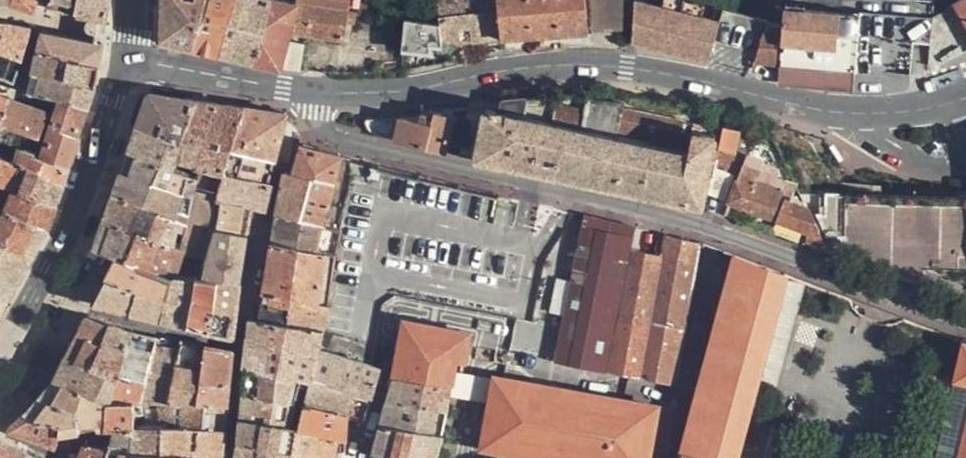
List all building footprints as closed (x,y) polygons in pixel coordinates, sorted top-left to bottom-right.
[(38,0),(13,0),(11,5),(34,11),(38,0)] [(49,6),(78,13),(81,0),(51,0),(49,6)] [(111,0),(81,0),(78,13),(99,17),(107,19),(111,0)] [(198,52),(209,0),(160,0),(160,44),(198,52)] [(222,57),(236,0),(209,0),(198,52),(222,57)] [(255,65),(271,0),(236,0),(222,57),(255,65)] [(303,74),(306,45),(289,41),(291,31),(346,38),(351,0),(297,0),(296,4),(273,0),(271,0),(255,65),(263,67),(281,70),(295,73),(303,74)] [(498,0),(439,0),(441,24),(443,44),(502,39),(498,0)] [(502,39),(588,31),(586,0),(498,0),(502,39)] [(588,31),(624,30),(624,0),(586,0),(588,31)] [(965,20),(965,0),(963,0),(957,3),(965,20)] [(632,43),(710,63),(720,22),(636,1),(633,3),(632,43)] [(929,59),(933,19),(860,12),(859,15),(787,8),(784,26),(783,43),(856,49),(857,53),(929,59)] [(96,31),(95,42),(103,44),(105,32),(107,19),(99,17),(96,31)] [(443,44),(441,24),(406,19),(403,49),(429,53),(432,42),(442,44),(443,44)] [(22,59),(32,28),(9,23),(0,22),(0,51),(22,59)] [(767,24),(758,46),(782,50),(783,43),(784,26),(767,24)] [(42,31),(38,51),(69,58),(100,65),(103,44),(95,42),(42,31)] [(853,91),(857,53),(856,49),(783,43),(782,50),(780,85),(853,91)] [(22,59),(0,51),(0,78),(15,84),(22,59)] [(38,51),(33,72),(55,75),(66,77),(69,58),(38,51)] [(95,86),(100,65),(69,58),(66,77),(95,86)] [(28,92),(50,96),(55,75),(33,72),(28,92)] [(50,96),(61,98),(89,106),(95,86),(66,77),(55,75),(50,96)] [(4,96),(0,94),(0,124),(1,124),(9,98),(4,96)] [(147,97),(136,128),(181,143),(197,100),(154,94),(147,97)] [(498,113),(520,117),(524,99),(524,97),(501,98),(498,113)] [(50,112),(9,98),(1,124),(40,138),(41,138),(50,112)] [(61,98),(50,131),(77,142),(89,106),(61,98)] [(520,117),(578,130),(582,112),(555,108),(556,102),(524,99),(520,117)] [(246,108),(197,100),(181,143),(175,161),(199,166),(199,169),(226,174),(232,152),(246,108)] [(692,132),(701,134),(702,127),(621,114),(622,108),(585,102),(582,112),(578,130),(688,153),(692,132)] [(460,157),(476,160),(486,110),(471,107),(460,157)] [(287,114),(246,108),(232,152),(275,162),(287,114)] [(476,160),(701,208),(716,137),(701,134),(692,132),(688,153),(578,130),(520,117),(498,113),(486,110),(476,160)] [(394,141),(445,154),(448,141),(453,142),(458,119),(434,113),(433,117),(422,115),(420,123),(399,119),(394,141)] [(40,138),(1,124),(0,126),(0,139),(24,147),(36,150),(40,138)] [(723,126),(708,195),(722,200),(728,184),(736,162),(742,129),(723,126)] [(136,128),(128,152),(172,168),(175,161),(181,143),(136,128)] [(50,131),(43,156),(69,166),(77,142),(50,131)] [(3,155),(19,161),(24,147),(0,139),(0,155),(3,155)] [(35,154),(36,150),(24,147),(19,161),(30,165),(32,165),(35,154)] [(301,147),(293,174),(336,185),(342,158),(301,147)] [(128,152),(122,171),(194,198),(194,195),(198,178),(172,168),(128,152)] [(269,185),(275,162),(232,152),(226,174),(269,185)] [(804,246),(825,253),(827,248),(801,195),(781,187),(784,177),(761,168),(764,160),(747,153),(743,165),(735,186),(731,199),(734,201),(731,205),(805,233),(804,246)] [(58,203),(69,166),(43,156),(35,154),(32,165),(30,165),(20,190),(58,203)] [(0,165),(0,187),(1,183),(15,188),(20,190),(30,165),(19,161),(3,155),(0,165)] [(743,165),(736,162),(728,184),(735,186),(743,165)] [(264,213),(267,205),(221,193),(226,174),(199,169),(198,178),(194,195),(223,201),(251,208),(250,209),(264,213)] [(122,171),(114,193),(189,223),(194,198),(122,171)] [(285,172),(283,183),(306,191),(300,222),(323,227),(336,185),(293,174),(285,172)] [(272,185),(269,185),(226,174),(221,193),(267,205),(272,185)] [(283,183),(277,215),(300,222),(306,191),(283,183)] [(58,203),(20,190),(15,188),(9,202),(6,212),(48,228),(58,203)] [(114,193),(104,221),(184,249),(189,223),(114,193)] [(943,268),(943,273),(965,283),(965,197),(827,194),(826,196),(820,195),(820,205),(826,205),(826,213),(817,213),(830,241),(837,242),(838,233),(853,233),(884,234),(943,236),(943,268)] [(241,283),(246,234),(216,228),(223,201),(194,195),(194,198),(189,223),(184,249),(179,275),(197,277),(218,280),(241,283)] [(2,222),(6,212),(9,202),(0,199),(0,221),(2,222)] [(246,234),(250,209),(251,208),(223,201),(216,228),(246,234)] [(48,228),(6,212),(2,222),(0,227),(0,240),(33,256),(48,228)] [(277,215),(272,243),(334,255),(339,230),(323,227),(300,222),(277,215)] [(635,227),(586,215),(555,362),(606,373),(606,372),(631,250),(635,227)] [(95,247),(117,260),(134,263),(173,275),(179,275),(184,249),(104,221),(95,247)] [(883,267),(943,268),(943,236),(884,234),(883,267)] [(675,386),(700,245),(665,235),(663,242),(639,379),(675,386)] [(33,256),(0,240),(0,299),(7,302),(33,256)] [(606,372),(639,379),(663,242),(657,241),(654,255),(631,250),(606,372)] [(272,243),(266,269),(332,281),(334,255),(272,243)] [(785,275),(773,271),(734,256),(681,457),(737,457),(785,275)] [(117,260),(107,279),(125,287),(166,300),(173,275),(134,263),(117,260)] [(266,269),(262,295),(293,300),(328,306),(332,281),(266,269)] [(161,320),(187,327),(197,277),(179,275),(173,275),(166,300),(161,320)] [(187,327),(210,332),(215,306),(218,280),(197,277),(187,327)] [(94,304),(161,320),(166,300),(125,287),(107,279),(94,304)] [(233,338),(241,283),(218,280),(215,306),(210,332),(233,338)] [(262,295),(260,320),(287,324),(293,300),(262,295)] [(328,306),(293,300),(287,324),(325,331),(328,306)] [(87,316),(78,335),(102,343),(109,324),(87,316)] [(250,318),(248,336),(318,358),(320,350),(322,343),(325,331),(287,324),(260,320),(250,318)] [(133,332),(109,324),(102,343),(127,351),(133,332)] [(158,338),(133,332),(127,351),(119,376),(145,383),(158,338)] [(78,335),(67,357),(105,373),(110,360),(97,355),(102,343),(78,335)] [(248,336),(245,371),(302,381),(311,383),(312,377),(318,358),(248,336)] [(181,341),(158,338),(145,383),(139,403),(157,403),(169,403),(181,341)] [(963,340),(955,380),(965,383),(965,341),(963,340)] [(205,346),(181,341),(169,403),(196,404),(197,405),(201,383),(205,346)] [(118,379),(119,376),(127,351),(102,343),(97,355),(110,360),(105,373),(118,379)] [(233,351),(205,346),(201,383),(229,386),(233,351)] [(373,397),(381,369),(320,350),(318,358),(312,377),(373,397)] [(67,357),(55,380),(107,403),(106,414),(101,415),(100,430),(115,428),(135,427),(134,402),(139,403),(145,383),(119,376),(118,379),(105,373),(67,357)] [(245,371),(243,394),(295,404),(302,381),(245,371)] [(492,371),(476,442),(550,457),(646,457),(657,406),(492,371)] [(366,422),(373,397),(312,377),(311,383),(305,405),(347,417),(366,422)] [(394,379),(387,404),(448,413),(452,387),(451,387),(394,379)] [(60,436),(100,430),(101,415),(106,414),(107,403),(55,380),(24,413),(35,419),(60,426),(59,436),(60,436)] [(936,457),(964,457),(965,451),(965,383),(955,380),(936,457)] [(227,406),(229,386),(201,383),(197,405),(227,406)] [(243,394),(240,419),(290,426),(295,404),(243,394)] [(225,430),(227,406),(197,405),(196,404),(169,403),(157,403),(161,427),(162,427),(225,430)] [(387,404),(382,426),(444,436),(448,413),(387,404)] [(346,440),(347,417),(305,405),(305,406),(299,428),(346,440)] [(57,448),(60,436),(59,436),(60,426),(35,419),(24,413),(8,429),(57,448)] [(240,419),(238,445),(293,453),(299,428),(290,426),(240,419)] [(375,454),(397,457),(403,457),(437,457),(444,436),(382,426),(375,454)] [(115,428),(110,449),(111,451),(136,453),(162,454),(162,453),(162,427),(161,427),(135,427),(115,428)] [(225,430),(162,427),(162,453),(162,454),(192,457),(215,457),(222,457),(225,430)] [(346,440),(299,428),(293,453),(314,457),(345,457),(346,440)] [(31,452),(0,436),(0,457),(45,457),(31,452)] [(79,457),(108,457),(110,449),(84,444),(79,457)] [(236,457),(292,457),(293,453),(238,445),(236,457)] [(136,453),(111,451),(110,449),(108,457),(135,457),(136,453)]
